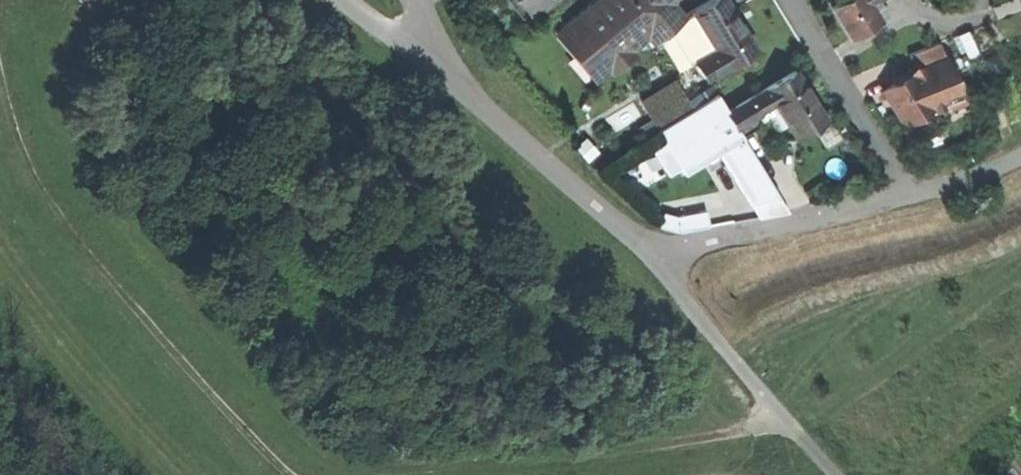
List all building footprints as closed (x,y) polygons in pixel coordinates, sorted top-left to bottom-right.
[(533,11),(547,0),(525,0),(533,11)] [(560,29),(598,74),(644,34),(651,41),(674,23),(656,0),(595,0),(560,29)] [(674,23),(690,54),(705,79),(754,49),(724,0),(711,0),(674,23)] [(832,8),(851,40),(881,22),(871,5),(867,0),(844,0),(832,8)] [(908,54),(913,67),(923,68),(945,59),(938,43),(908,54)] [(923,68),(913,67),(912,73),(883,91),(903,123),(931,106),(935,108),(940,106),(940,103),(949,91),(956,88),(945,59),(923,68)] [(794,70),(738,105),(747,120),(748,119),(773,103),(796,139),(825,120),(794,70)] [(642,101),(658,127),(685,110),(670,84),(642,101)] [(742,137),(741,135),(727,112),(716,94),(657,130),(684,173),(742,137)] [(727,112),(741,135),(754,128),(748,119),(747,120),(738,105),(727,112)] [(1002,474),(1020,474),(1020,459),(1002,474)]
